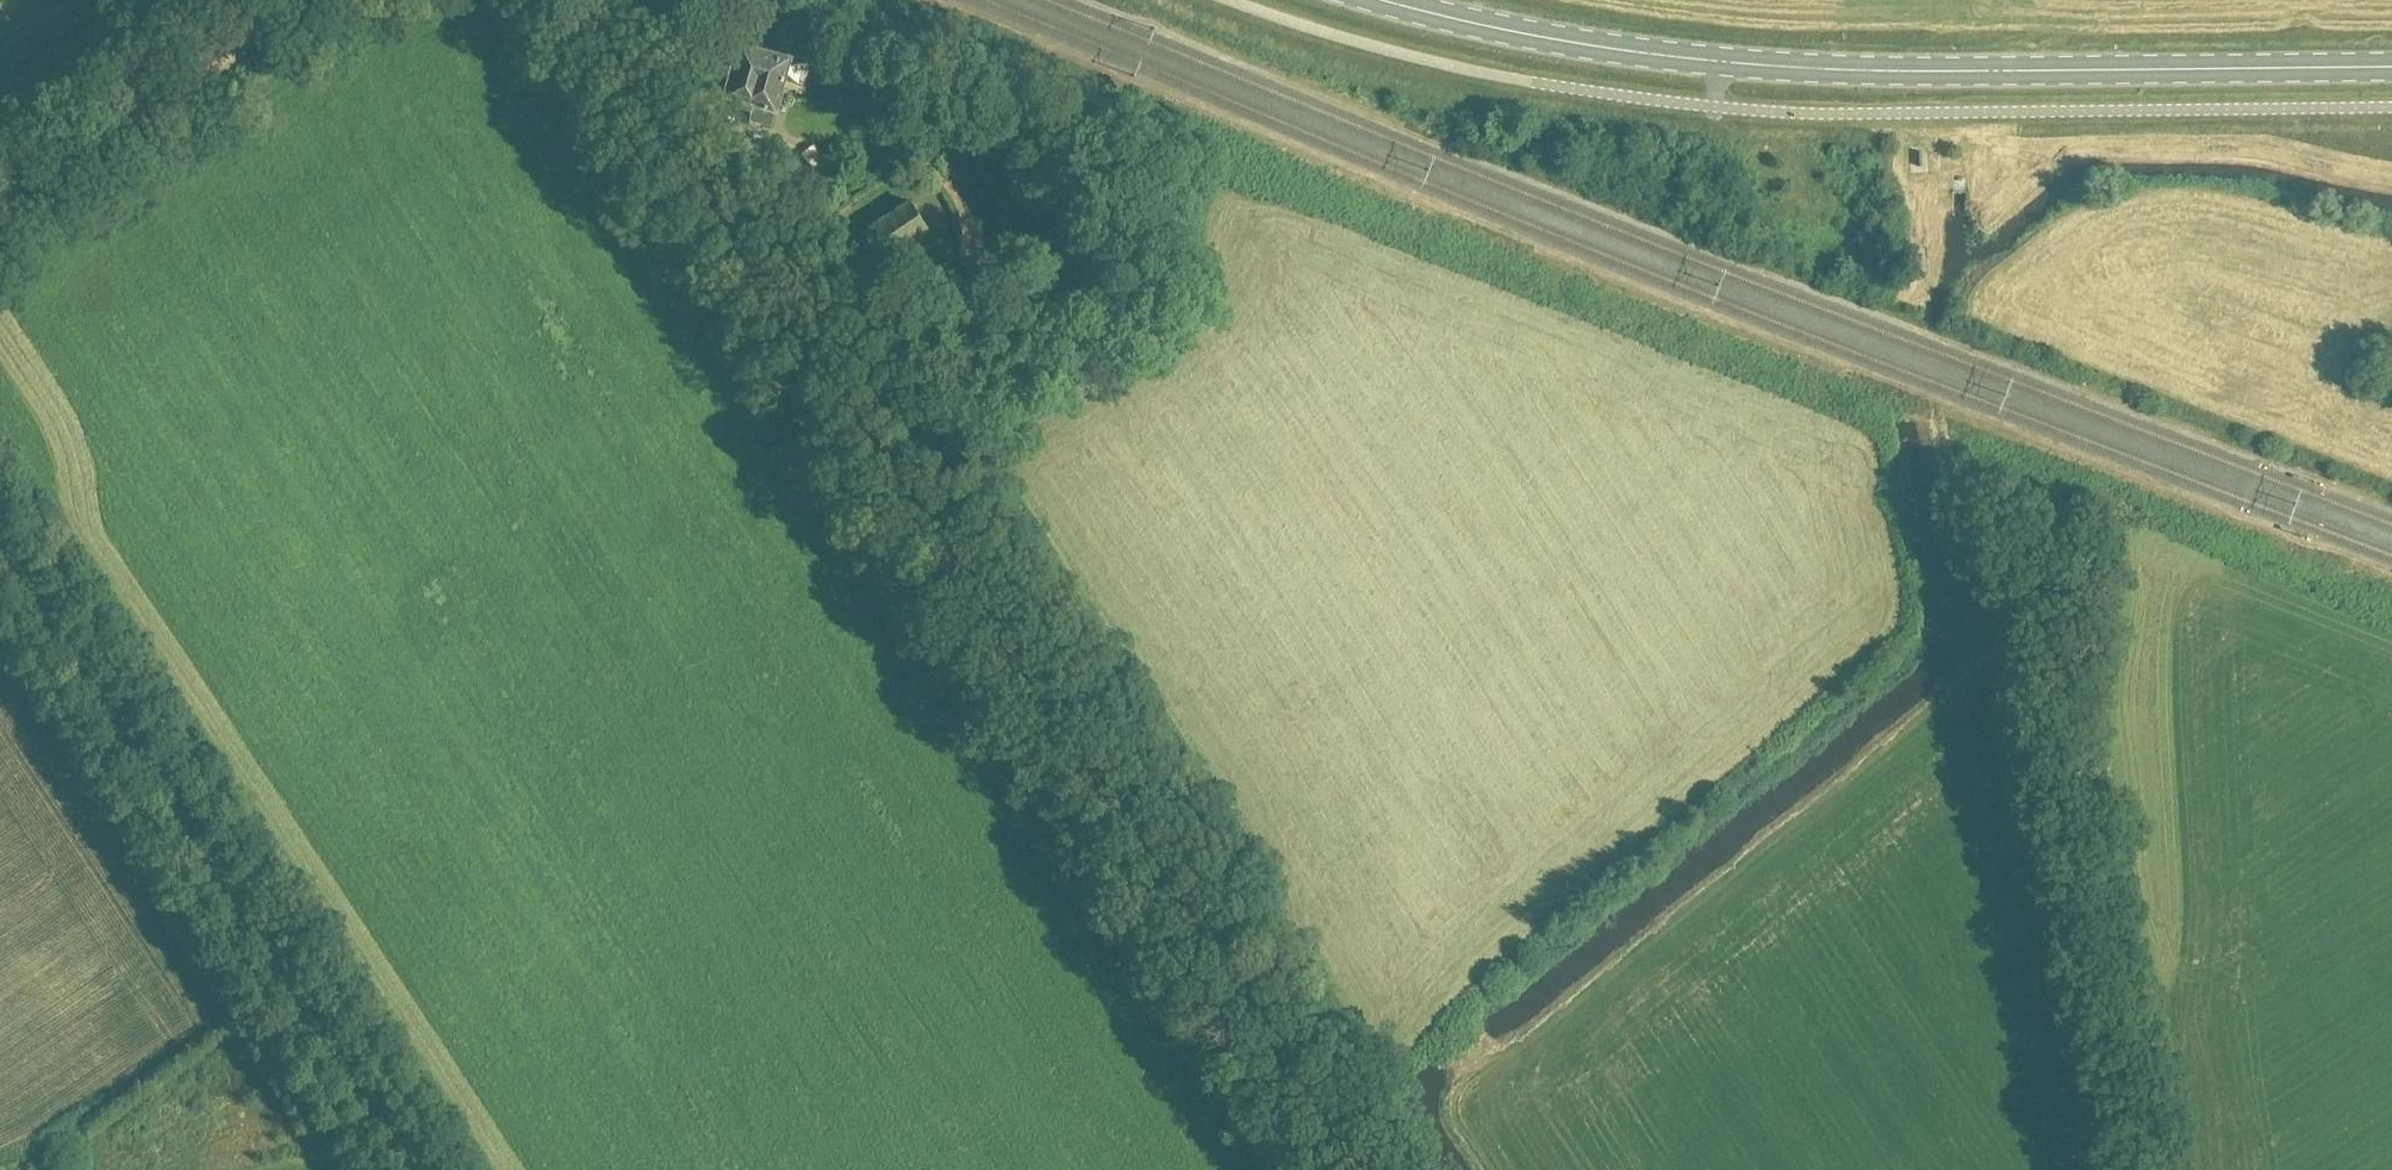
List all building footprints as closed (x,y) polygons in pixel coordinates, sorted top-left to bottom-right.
[(806,61),(790,58),(791,55),(738,39),(721,94),(739,100),(738,105),(750,109),(747,118),(769,124),(773,110),(774,110),(783,81),(799,85),(806,61)] [(909,197),(863,229),(893,274),(940,242),(909,197)]
